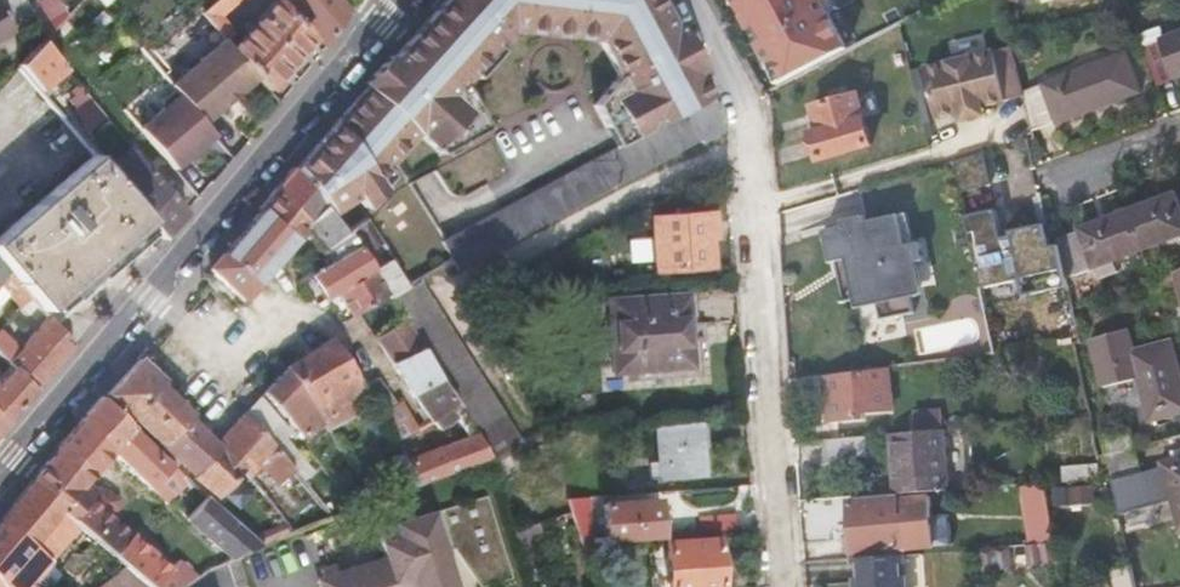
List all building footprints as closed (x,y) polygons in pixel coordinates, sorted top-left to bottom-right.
[(25,7),(22,0),(0,0),(0,41),(34,21),(25,7)] [(55,28),(40,0),(36,0),(25,7),(34,21),(44,39),(55,28)] [(199,16),(210,28),(242,0),(217,0),(199,16)] [(326,48),(349,9),(341,0),(286,0),(326,48)] [(389,67),(445,152),(485,132),(462,89),(492,54),(457,0),(447,0),(417,36),(430,55),(420,65),(407,46),(389,67)] [(492,54),(513,32),(600,41),(618,76),(630,64),(594,0),(457,0),(492,54)] [(630,64),(664,121),(712,96),(660,0),(594,0),(630,64)] [(734,4),(731,8),(730,13),(732,18),(737,20),(742,21),(776,94),(827,69),(790,0),(732,0),(734,4)] [(850,57),(832,22),(824,8),(833,2),(832,0),(790,0),(827,69),(850,57)] [(230,51),(257,82),(266,92),(307,43),(273,2),(230,51)] [(841,17),(833,2),(824,8),(832,22),(841,17)] [(1161,41),(1176,81),(1179,79),(1179,34),(1161,41)] [(417,36),(407,46),(420,65),(430,55),(417,36)] [(176,96),(203,128),(257,82),(230,51),(220,40),(168,87),(176,96)] [(1022,41),(1012,44),(1018,65),(1028,62),(1022,41)] [(1160,87),(1176,81),(1161,41),(1145,46),(1160,87)] [(64,73),(40,44),(17,68),(39,95),(64,73)] [(1012,51),(923,75),(937,125),(960,119),(963,127),(986,121),(984,112),(1023,101),(1021,93),(1012,51)] [(1127,54),(1041,86),(1055,126),(1142,93),(1127,54)] [(617,146),(664,121),(630,64),(618,76),(614,82),(595,105),(617,146)] [(389,67),(346,114),(388,179),(390,182),(394,179),(387,167),(415,135),(436,157),(445,152),(389,67)] [(1024,107),(1031,135),(1055,126),(1041,86),(1021,93),(1023,101),(1024,107)] [(203,128),(176,96),(136,131),(170,173),(211,138),(203,128)] [(617,146),(442,240),(458,270),(699,139),(701,143),(724,131),(712,96),(664,121),(617,146)] [(872,153),(858,103),(816,114),(823,142),(815,144),(820,166),(872,153)] [(346,114),(294,171),(326,214),(348,200),(361,213),(390,182),(388,179),(346,114)] [(170,233),(187,213),(130,148),(113,162),(129,182),(170,233)] [(992,186),(985,152),(958,160),(964,191),(992,186)] [(122,188),(95,154),(0,235),(0,260),(31,296),(48,316),(56,324),(76,306),(77,308),(160,235),(122,188)] [(293,170),(274,192),(313,228),(326,214),(294,171),(293,170)] [(164,239),(170,233),(129,182),(122,188),(160,235),(164,239)] [(259,210),(260,211),(297,246),(311,231),(313,228),(274,192),(259,210)] [(1140,250),(1179,235),(1179,201),(1178,194),(1127,213),(1140,250)] [(1056,239),(1054,232),(1046,233),(1042,210),(1011,217),(1014,231),(1003,233),(998,210),(968,215),(982,287),(1022,280),(1026,297),(1067,289),(1065,279),(1056,239)] [(260,211),(223,256),(257,289),(297,246),(260,211)] [(1056,239),(1065,279),(1096,267),(1114,260),(1140,250),(1127,213),(1056,239)] [(313,228),(311,231),(325,251),(344,238),(326,214),(313,228)] [(920,295),(902,214),(868,221),(867,215),(841,221),(842,227),(824,230),(830,256),(835,255),(837,262),(849,260),(858,300),(879,296),(884,319),(917,312),(914,297),(920,295)] [(652,276),(711,272),(708,218),(650,223),(652,276)] [(349,235),(344,238),(325,251),(336,267),(359,252),(349,235)] [(329,304),(339,298),(374,275),(359,252),(336,267),(315,282),(329,304)] [(223,256),(210,271),(244,302),(257,289),(223,256)] [(3,297),(15,311),(31,296),(0,260),(0,301),(3,297)] [(858,300),(849,260),(837,262),(845,303),(858,300)] [(1119,272),(1114,260),(1096,267),(1100,279),(1119,272)] [(380,271),(374,275),(392,301),(397,298),(388,283),(397,278),(389,265),(380,271)] [(387,303),(392,301),(374,275),(339,298),(353,321),(355,320),(357,318),(358,320),(387,303)] [(397,298),(406,293),(397,278),(388,283),(397,298)] [(414,288),(406,293),(397,298),(392,301),(387,303),(404,330),(420,355),(438,384),(489,466),(491,465),(513,455),(516,453),(414,288)] [(686,302),(608,306),(611,379),(635,377),(635,386),(699,383),(695,302),(686,302)] [(64,357),(74,345),(56,324),(48,316),(34,332),(64,357)] [(420,355),(404,330),(376,347),(392,372),(420,355)] [(30,394),(64,357),(34,332),(3,365),(9,372),(30,394)] [(1106,392),(1142,383),(1135,354),(1129,335),(1094,343),(1106,392)] [(1142,383),(1153,423),(1179,416),(1179,359),(1176,343),(1135,354),(1142,383)] [(330,345),(286,372),(320,425),(333,446),(338,454),(361,443),(346,414),(366,403),(362,397),(357,388),(330,345)] [(420,355),(392,372),(410,400),(438,384),(420,355)] [(135,359),(104,394),(155,445),(159,449),(187,417),(154,386),(158,381),(135,359)] [(893,412),(889,368),(823,376),(829,424),(864,420),(864,414),(893,412)] [(30,394),(9,372),(3,379),(0,383),(0,429),(23,402),(30,394)] [(320,425),(286,372),(263,395),(282,419),(284,418),(300,439),(320,425)] [(437,455),(451,479),(489,466),(438,384),(410,400),(428,427),(433,434),(445,428),(450,422),(465,444),(437,455)] [(87,414),(76,426),(109,456),(130,431),(99,400),(87,414)] [(245,414),(241,418),(271,453),(282,444),(287,440),(258,401),(245,414)] [(410,437),(415,435),(399,408),(392,412),(377,420),(393,447),(410,437)] [(942,430),(941,411),(916,413),(917,432),(942,430)] [(187,417),(159,449),(193,479),(220,450),(216,445),(187,417)] [(241,418),(216,445),(220,450),(193,479),(216,500),(239,475),(243,481),(254,470),(272,454),(271,453),(241,418)] [(76,426),(55,450),(89,479),(109,456),(76,426)] [(693,430),(654,432),(656,483),(696,481),(693,430)] [(948,491),(942,430),(917,432),(891,434),(895,495),(948,491)] [(165,466),(130,431),(109,456),(144,486),(165,466)] [(1112,453),(1142,445),(1139,431),(1108,439),(1112,453)] [(869,456),(867,436),(826,440),(828,460),(869,456)] [(409,474),(419,491),(432,486),(451,479),(437,455),(430,458),(421,443),(415,445),(410,437),(393,447),(400,460),(409,474)] [(311,478),(282,444),(271,453),(272,454),(291,476),(300,487),(311,478)] [(1142,445),(1112,453),(1117,473),(1148,466),(1142,445)] [(28,481),(27,483),(62,512),(58,515),(92,545),(106,557),(123,537),(108,524),(114,517),(114,502),(100,490),(91,500),(80,491),(89,479),(55,450),(28,481)] [(291,476),(272,454),(254,470),(271,493),(291,476)] [(409,474),(400,460),(389,465),(401,498),(419,491),(409,474)] [(1164,465),(1179,525),(1179,460),(1164,465)] [(175,476),(165,466),(144,486),(161,502),(180,483),(174,477),(175,476)] [(1099,486),(1098,470),(1060,473),(1061,489),(1099,486)] [(0,516),(0,586),(26,586),(27,586),(33,586),(34,586),(39,586),(42,583),(35,577),(43,567),(60,546),(79,562),(92,545),(58,515),(62,512),(27,483),(0,516)] [(1095,510),(1093,492),(1066,494),(1069,513),(1095,510)] [(1049,554),(1052,554),(1043,495),(1030,497),(1013,499),(1021,556),(1049,554)] [(233,527),(204,500),(184,522),(213,548),(233,527)] [(407,526),(394,530),(392,524),(371,530),(381,562),(334,577),(331,569),(317,573),(319,582),(314,584),(315,586),(449,586),(440,559),(454,554),(477,586),(502,586),(509,585),(484,503),(429,520),(407,526)] [(586,528),(585,504),(564,506),(569,520),(572,529),(586,528)] [(846,539),(838,539),(839,561),(946,554),(943,523),(927,525),(925,505),(899,506),(900,529),(892,530),(891,507),(844,510),(846,539)] [(899,506),(891,507),(892,530),(900,529),(899,506)] [(403,514),(407,526),(429,520),(425,507),(403,514)] [(603,549),(657,546),(656,508),(601,510),(603,549)] [(695,540),(729,537),(728,520),(694,522),(695,540)] [(213,548),(228,561),(236,558),(258,550),(257,549),(248,541),(233,527),(213,548)] [(257,549),(284,537),(277,527),(248,541),(257,549)] [(141,586),(148,586),(162,571),(161,570),(123,537),(106,557),(121,570),(141,586)] [(716,570),(714,549),(665,552),(667,586),(718,586),(716,570)] [(1021,556),(1020,556),(1023,576),(1052,572),(1049,554),(1021,556)] [(981,559),(974,559),(978,582),(1008,577),(1005,557),(981,559)] [(166,563),(185,580),(189,577),(170,560),(166,563)] [(158,586),(175,586),(185,580),(166,563),(161,570),(162,571),(148,586),(153,586),(155,584),(158,586)] [(852,567),(854,586),(902,586),(901,564),(852,567)] [(1111,586),(1135,586),(1130,566),(1108,570),(1111,586)] [(51,573),(43,567),(35,577),(42,583),(51,573)] [(121,570),(101,585),(101,584),(97,586),(141,586),(121,570)]
